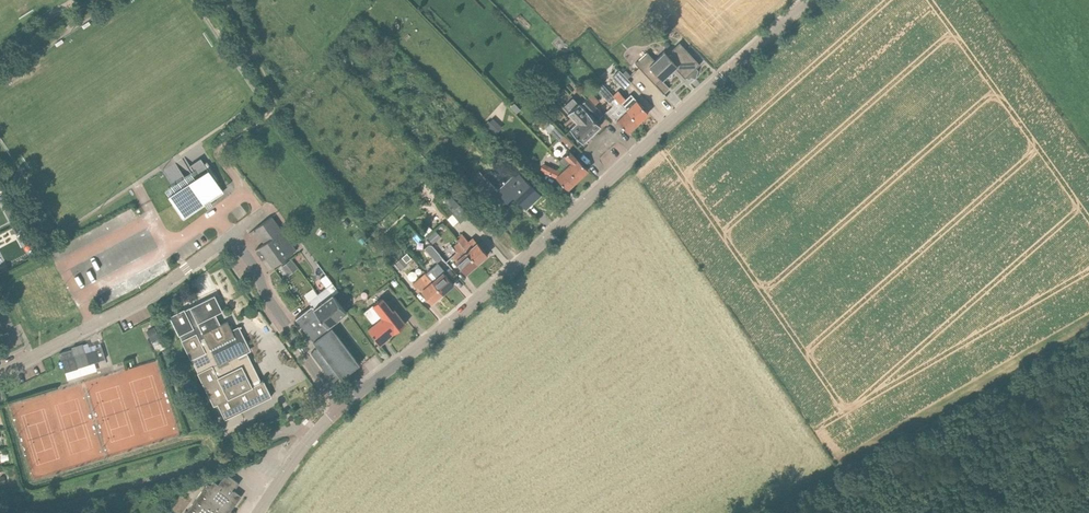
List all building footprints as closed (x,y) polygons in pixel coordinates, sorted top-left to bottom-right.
[(700,64),(678,43),(666,54),(663,51),(654,60),(646,52),(634,64),(667,97),(667,96),(656,84),(661,79),(662,80),(667,76),(668,76),(669,76),(671,76),(672,75),(672,74),(672,73),(672,72),(672,71),(670,71),(674,67),(685,78),(689,74),(693,75),(695,69),(700,64)] [(622,73),(619,70),(612,77),(623,89),(630,82),(628,79),(622,73)] [(625,70),(622,73),(628,79),(631,76),(625,70)] [(617,120),(628,132),(638,122),(614,97),(614,98),(608,91),(605,94),(614,104),(606,112),(615,122),(617,120)] [(637,100),(636,101),(630,95),(626,99),(619,92),(614,97),(638,122),(648,113),(637,100)] [(583,142),(601,125),(596,120),(603,115),(587,98),(580,104),(578,103),(577,104),(572,98),(563,106),(568,112),(568,113),(576,122),(570,128),(583,142)] [(520,109),(514,103),(509,107),(516,113),(520,109)] [(500,130),(489,120),(485,125),(496,134),(500,130)] [(564,136),(555,126),(549,132),(559,141),(564,136)] [(513,138),(508,133),(502,139),(507,144),(513,138)] [(566,166),(578,179),(588,169),(577,157),(570,150),(560,160),(566,166)] [(532,162),(523,155),(518,161),(527,168),(532,162)] [(171,186),(165,190),(169,197),(173,203),(183,218),(184,218),(184,217),(222,191),(222,192),(223,191),(221,189),(217,182),(207,168),(205,164),(204,163),(201,158),(188,167),(191,172),(191,173),(184,177),(171,186)] [(578,179),(566,166),(561,171),(548,164),(545,171),(557,177),(568,189),(578,179)] [(523,206),(526,209),(523,206),(530,199),(533,203),(541,195),(518,170),(496,189),(487,179),(475,191),(495,212),(512,195),(523,206)] [(452,214),(460,223),(468,215),(448,192),(436,203),(448,218),(452,214)] [(8,217),(14,214),(11,208),(5,211),(8,217)] [(255,229),(263,240),(280,228),(271,216),(248,233),(249,234),(255,229)] [(296,250),(280,228),(263,240),(265,243),(255,249),(258,253),(270,269),(296,250)] [(436,230),(428,237),(433,243),(441,236),(436,230)] [(458,242),(477,264),(488,254),(477,243),(473,238),(469,241),(462,233),(456,239),(458,242)] [(477,264),(458,242),(452,248),(456,251),(452,255),(457,261),(456,261),(467,273),(477,264)] [(425,248),(437,262),(443,257),(430,243),(425,248)] [(408,264),(402,258),(396,263),(402,269),(408,264)] [(291,260),(282,267),(288,275),(297,268),(291,260)] [(441,267),(437,262),(430,268),(437,276),(432,281),(443,293),(454,284),(439,268),(441,267)] [(432,303),(443,293),(432,281),(425,273),(419,277),(412,283),(417,289),(418,288),(432,303)] [(346,312),(342,306),(335,297),(327,287),(318,294),(337,319),(340,317),(346,312)] [(335,297),(342,306),(350,300),(342,291),(335,297)] [(337,319),(318,294),(308,301),(311,305),(311,306),(328,326),(334,322),(337,319)] [(255,369),(246,351),(249,350),(239,328),(242,327),(241,326),(234,329),(234,330),(232,331),(227,320),(218,325),(214,315),(223,311),(215,295),(185,310),(184,308),(169,316),(179,335),(182,340),(191,359),(198,372),(197,373),(214,406),(218,404),(225,419),(272,396),(263,379),(260,380),(257,373),(255,369)] [(384,298),(374,306),(373,305),(364,312),(375,327),(369,331),(371,334),(373,333),(380,342),(394,331),(395,332),(405,324),(395,309),(393,311),(384,298)] [(314,342),(318,347),(311,352),(330,377),(330,376),(334,381),(340,376),(341,378),(360,364),(332,327),(330,328),(328,326),(311,306),(310,306),(310,307),(305,311),(296,317),(295,318),(296,319),(298,320),(297,321),(297,322),(298,321),(301,324),(300,325),(300,326),(301,325),(313,340),(312,341),(313,342),(314,342)] [(150,340),(158,336),(153,327),(146,331),(150,340)] [(163,342),(157,345),(160,350),(166,347),(163,342)] [(78,368),(78,367),(105,359),(101,346),(95,347),(96,350),(85,353),(83,344),(72,348),(72,349),(59,353),(61,359),(65,372),(78,368)] [(241,496),(244,498),(245,498),(234,490),(240,483),(229,475),(227,477),(225,475),(218,483),(215,481),(212,486),(208,483),(184,512),(229,512),(241,496)]
